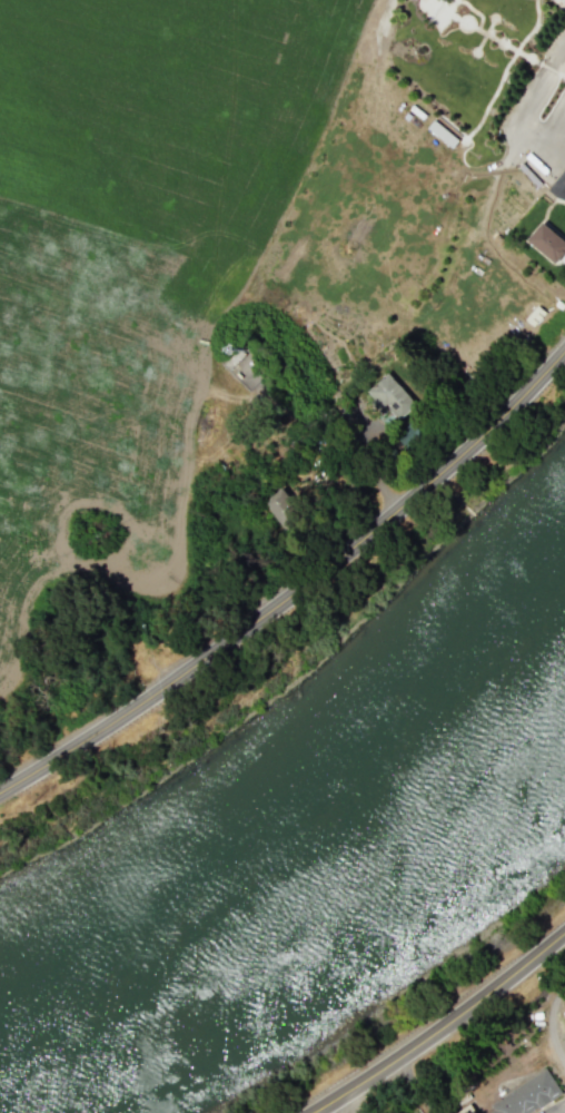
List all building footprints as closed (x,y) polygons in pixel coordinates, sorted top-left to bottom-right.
[(427,127),(451,148),(461,137),(437,116),(427,127)] [(564,251),(564,240),(542,222),(527,240),(556,263),(564,251)] [(367,390),(375,399),(371,402),(381,414),(389,408),(397,419),(416,405),(390,372),(367,390)] [(300,515),(282,488),(264,500),(282,527),(300,515)] [(548,1070),(481,1108),(484,1112),(526,1112),(561,1094),(548,1070)]
